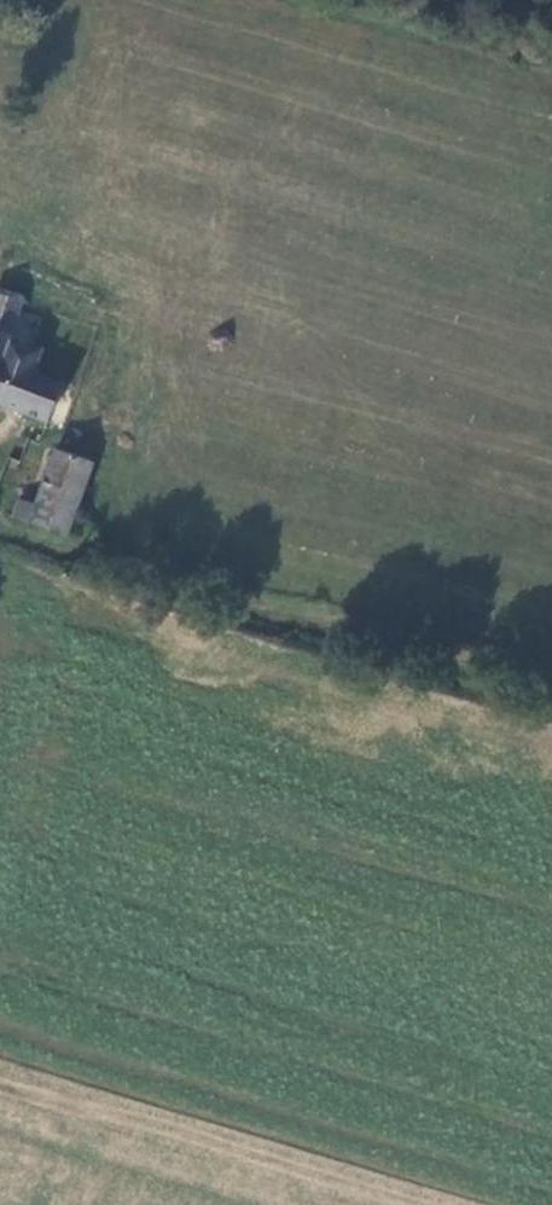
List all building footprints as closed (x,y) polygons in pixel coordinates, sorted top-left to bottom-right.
[(41,422),(55,385),(20,375),(27,350),(4,342),(16,305),(5,300),(8,290),(0,288),(0,408),(41,422)] [(17,501),(12,517),(37,524),(65,533),(88,460),(51,449),(32,506),(17,501)] [(155,546),(158,540),(156,533),(151,529),(143,529),(138,533),(137,540),(140,545),(144,548),(150,548),(155,546)]
